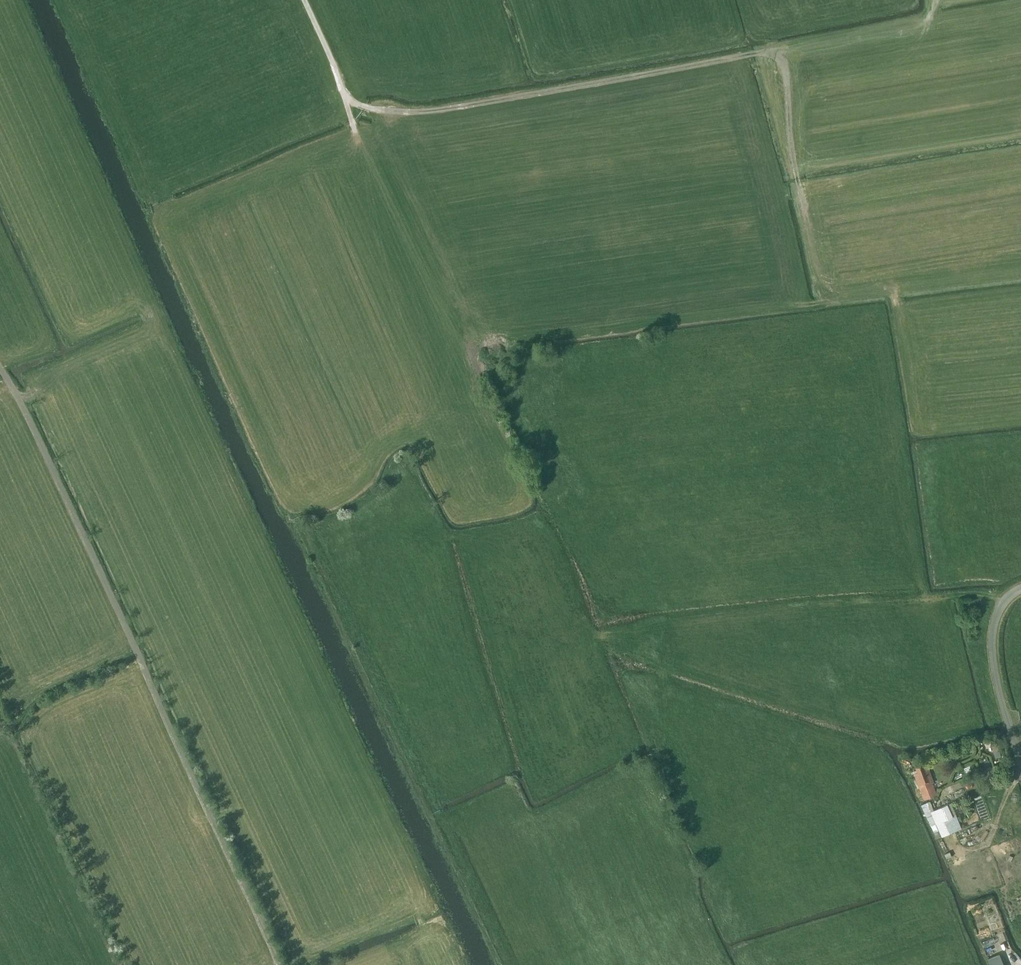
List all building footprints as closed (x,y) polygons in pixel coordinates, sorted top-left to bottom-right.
[(1000,753),(996,738),(990,740),(994,754),(1000,753)] [(914,766),(917,772),(913,773),(919,788),(920,788),(924,798),(936,793),(931,781),(933,780),(926,762),(914,766)] [(934,809),(929,800),(921,804),(930,825),(936,822),(942,836),(962,828),(951,802),(934,809)] [(1000,953),(988,958),(990,964),(1004,964),(1000,953)]
